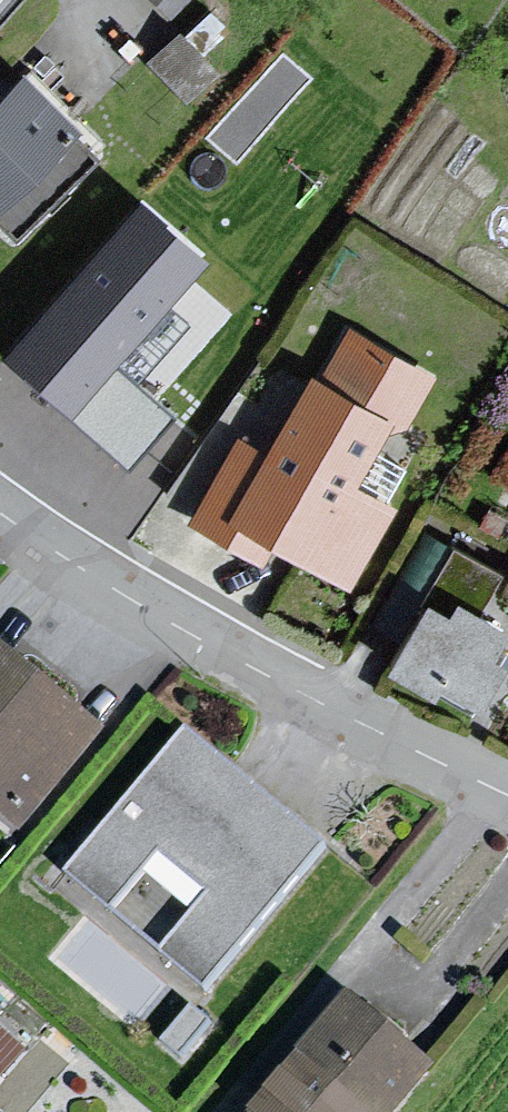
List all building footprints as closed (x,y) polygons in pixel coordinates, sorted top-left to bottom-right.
[(81,160),(0,71),(0,234),(81,160)] [(134,197),(1,351),(62,403),(105,354),(195,249),(134,197)] [(227,426),(174,524),(245,571),(259,555),(340,600),(388,514),(336,486),(360,438),(392,431),(422,379),(329,328),(299,380),(283,375),(247,436),(227,426)] [(171,411),(105,354),(62,403),(126,463),(171,411)] [(493,604),(507,611),(507,573),(493,604)] [(394,598),(364,667),(455,711),(486,666),(486,630),(424,595),(418,609),(394,598)] [(0,662),(0,836),(8,841),(88,733),(0,662)] [(171,732),(41,875),(201,1012),(320,855),(171,732)] [(228,1111),(383,1111),(415,1071),(324,999),(228,1111)]
